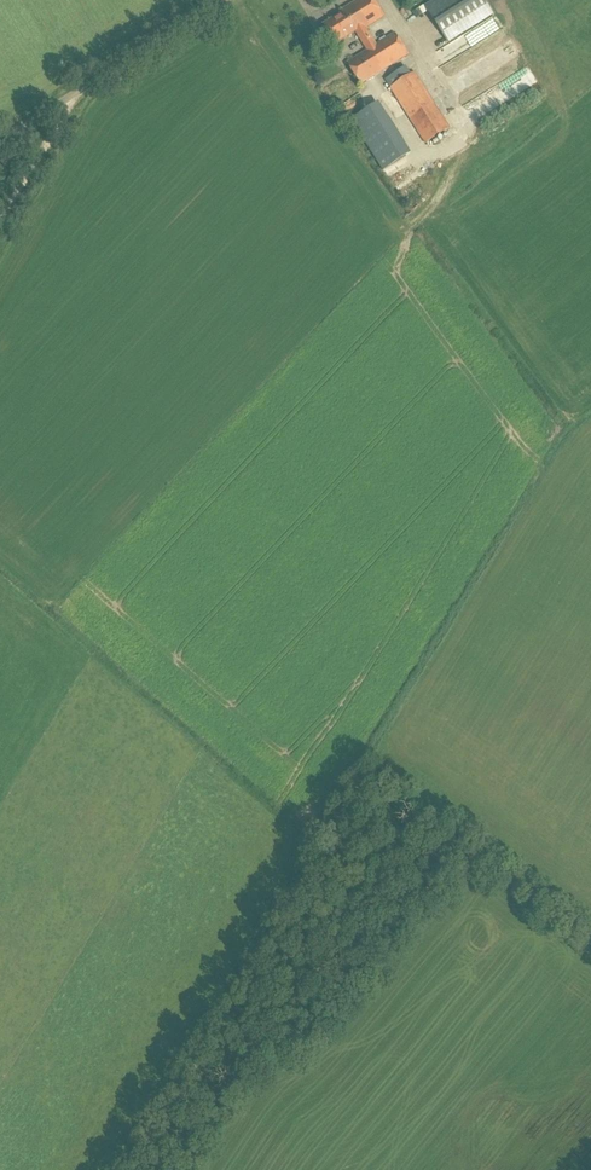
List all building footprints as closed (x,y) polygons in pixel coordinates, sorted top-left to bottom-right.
[(366,27),(384,16),(373,0),(357,0),(342,10),(343,12),(323,24),(335,44),(355,32),(366,50),(346,62),(361,84),(409,54),(395,32),(376,43),(366,27)] [(494,11),(486,0),(435,0),(425,6),(448,41),(494,11)] [(419,9),(414,12),(417,17),(422,14),(419,9)] [(445,48),(447,56),(456,54),(454,46),(445,48)] [(411,74),(406,66),(382,81),(387,89),(389,88),(425,144),(450,128),(415,71),(411,74)]
